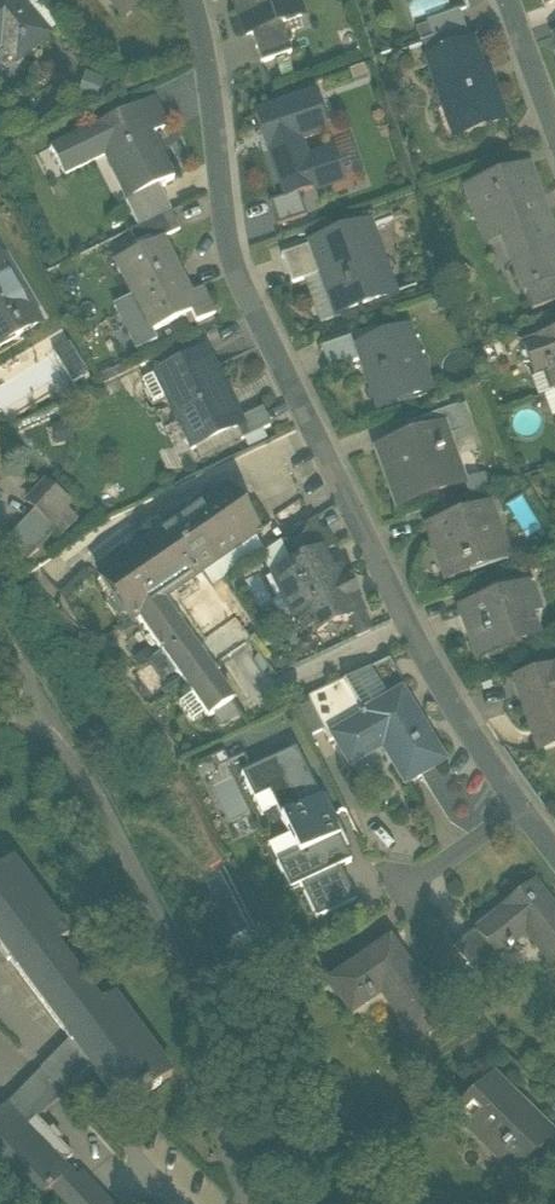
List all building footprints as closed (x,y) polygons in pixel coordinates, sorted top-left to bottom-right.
[(2,43),(15,30),(21,36),(19,38),(24,45),(27,43),(31,48),(48,34),(20,0),(0,0),(0,44),(2,43)] [(123,15),(142,0),(115,0),(112,2),(123,15)] [(246,36),(251,34),(281,24),(301,16),(296,0),(234,0),(246,36)] [(554,5),(554,0),(542,0),(545,9),(554,5)] [(427,24),(432,40),(464,29),(459,13),(427,24)] [(251,34),(261,64),(291,54),(281,24),(251,34)] [(469,44),(464,29),(432,40),(422,43),(428,58),(469,44)] [(17,61),(31,48),(27,43),(24,45),(19,38),(21,36),(15,30),(2,43),(17,61)] [(452,104),(464,138),(505,123),(491,83),(486,85),(471,43),(469,44),(428,58),(426,59),(443,108),(452,104)] [(286,199),(287,200),(299,196),(314,191),(305,164),(297,141),(295,134),(325,124),(315,95),(255,116),(267,152),(269,151),(286,199)] [(140,123),(147,138),(168,128),(154,100),(123,114),(131,128),(140,123)] [(455,141),(464,138),(452,104),(443,108),(455,141)] [(63,178),(106,157),(100,143),(131,128),(123,114),(50,151),(63,178)] [(140,123),(131,128),(100,143),(106,157),(117,181),(122,178),(133,200),(154,190),(174,180),(166,165),(162,167),(147,138),(140,123)] [(295,134),(297,141),(327,130),(325,124),(295,134)] [(335,154),(305,164),(314,191),(344,181),(335,154)] [(524,292),(525,292),(554,281),(554,244),(544,212),(540,214),(525,170),(466,192),(481,232),(500,225),(506,240),(524,292)] [(124,205),(137,231),(167,216),(154,190),(133,200),(124,205)] [(269,205),(278,228),(306,218),(299,196),(287,200),(286,199),(269,205)] [(170,215),(167,216),(137,231),(130,234),(136,246),(149,239),(152,246),(161,242),(179,233),(170,215)] [(487,247),(506,240),(500,225),(481,232),(487,247)] [(322,269),(338,314),(391,295),(367,227),(314,246),(316,252),(310,255),(316,271),(322,269)] [(114,309),(136,355),(156,345),(151,336),(190,317),(191,316),(183,300),(174,282),(180,279),(161,242),(152,246),(115,264),(115,265),(121,263),(138,298),(133,300),(114,309)] [(281,258),(291,287),(318,277),(316,271),(310,255),(308,248),(281,258)] [(115,265),(133,300),(138,298),(121,263),(115,265)] [(1,265),(0,265),(0,341),(13,334),(16,340),(38,328),(1,265)] [(532,312),(554,304),(554,281),(525,292),(532,312)] [(190,317),(195,327),(215,317),(202,291),(183,300),(191,316),(190,317)] [(360,350),(380,407),(426,391),(406,333),(360,350)] [(16,340),(13,334),(0,341),(0,350),(16,340)] [(554,393),(554,334),(522,346),(528,361),(546,370),(548,376),(554,394),(554,393)] [(321,351),(329,374),(358,363),(350,340),(321,351)] [(154,379),(165,401),(165,402),(169,400),(212,380),(216,377),(205,354),(154,379)] [(535,381),(548,376),(546,370),(528,361),(535,381)] [(152,407),(165,401),(154,379),(142,386),(152,407)] [(228,414),(212,380),(169,400),(194,451),(190,453),(191,454),(235,433),(241,429),(239,424),(233,412),(228,414)] [(408,428),(412,441),(442,431),(445,439),(464,432),(456,410),(408,428)] [(235,433),(241,444),(270,430),(262,413),(239,424),(241,429),(235,433)] [(378,454),(397,509),(399,508),(398,504),(437,490),(438,494),(461,486),(445,439),(442,431),(412,441),(378,454)] [(34,515),(5,547),(4,548),(9,553),(26,568),(55,536),(49,530),(62,515),(67,510),(45,489),(27,509),(34,515)] [(398,504),(399,508),(438,494),(437,490),(398,504)] [(136,623),(191,700),(204,718),(208,724),(213,721),(231,708),(160,606),(251,542),(221,499),(104,581),(134,624),(136,623)] [(447,583),(468,576),(469,575),(467,568),(504,555),(487,507),(427,529),(447,583)] [(55,536),(60,539),(73,525),(62,515),(49,530),(55,536)] [(279,548),(291,572),(320,558),(307,529),(279,548)] [(9,553),(4,548),(5,547),(0,542),(0,562),(9,553)] [(291,572),(279,548),(262,561),(272,581),(291,572)] [(507,564),(504,555),(467,568),(469,575),(468,576),(469,578),(507,564)] [(325,639),(329,640),(334,638),(335,633),(336,633),(336,632),(335,631),(348,625),(361,619),(339,575),(331,579),(320,558),(291,572),(272,581),(292,623),(294,622),(302,638),(313,633),(317,640),(323,637),(324,639),(325,639)] [(532,588),(526,572),(480,588),(485,603),(530,587),(531,589),(532,588)] [(465,632),(475,660),(528,641),(521,620),(540,613),(531,589),(530,587),(485,603),(467,610),(474,629),(465,632)] [(458,613),(465,632),(474,629),(467,610),(458,613)] [(547,634),(540,613),(521,620),(528,641),(547,634)] [(369,636),(361,619),(348,625),(356,643),(369,636)] [(538,754),(554,748),(554,672),(551,673),(551,672),(515,684),(516,686),(521,684),(526,698),(521,699),(538,754)] [(400,695),(388,703),(369,673),(343,686),(363,718),(361,719),(363,722),(331,742),(333,744),(346,766),(378,746),(381,751),(404,789),(443,766),(400,695)] [(307,703),(310,708),(323,735),(329,747),(333,744),(331,742),(363,722),(361,719),(363,718),(343,686),(307,703)] [(191,726),(204,718),(191,700),(179,709),(191,726)] [(213,721),(219,730),(239,720),(231,708),(213,721)] [(323,735),(310,708),(297,714),(310,742),(323,735)] [(349,771),(381,751),(378,746),(346,766),(349,771)] [(295,755),(240,782),(253,808),(268,801),(280,824),(319,805),(295,755)] [(212,764),(218,775),(228,770),(223,759),(212,764)] [(324,803),(319,805),(280,824),(297,860),(298,863),(338,843),(328,823),(333,821),(324,803)] [(350,868),(338,843),(298,863),(297,860),(276,871),(289,898),(299,893),(339,873),(350,868)] [(0,870),(0,947),(70,1041),(92,1070),(121,1109),(139,1096),(141,1098),(172,1076),(112,997),(99,1007),(55,948),(68,938),(11,861),(0,870)] [(355,907),(339,873),(299,893),(315,926),(355,907)] [(552,970),(554,967),(554,922),(550,916),(547,919),(540,910),(547,905),(532,886),(502,910),(505,913),(476,936),(493,957),(522,934),(525,938),(552,970)] [(547,905),(540,910),(547,919),(550,916),(554,922),(554,915),(547,905)] [(452,951),(472,975),(493,957),(476,936),(474,934),(452,951)] [(496,961),(525,938),(522,934),(493,957),(496,961)] [(412,1026),(423,1041),(446,1025),(405,968),(402,971),(395,961),(399,959),(389,945),(327,989),(348,1018),(367,1004),(369,1007),(373,1004),(371,1002),(383,992),(409,1028),(412,1026)] [(402,971),(405,968),(399,959),(395,961),(402,971)] [(371,1002),(373,1004),(380,999),(414,1047),(423,1041),(412,1026),(409,1028),(383,992),(371,1002)] [(367,1004),(348,1018),(350,1020),(369,1007),(367,1004)] [(70,1041),(4,1110),(13,1120),(53,1078),(68,1092),(92,1070),(70,1041)] [(13,1120),(24,1131),(36,1121),(68,1092),(53,1078),(13,1120)] [(507,1181),(508,1182),(537,1153),(531,1147),(541,1136),(506,1099),(507,1098),(493,1083),(451,1124),(473,1147),(480,1140),(500,1163),(513,1175),(507,1181)] [(61,1170),(24,1131),(13,1120),(4,1110),(0,1114),(0,1176),(26,1203),(41,1203),(51,1195),(56,1200),(74,1184),(61,1170)] [(72,1160),(36,1121),(24,1131),(61,1170),(72,1160)] [(473,1147),(507,1181),(513,1175),(500,1163),(480,1140),(473,1147)] [(80,1179),(93,1193),(82,1203),(105,1203),(81,1178),(80,1179)] [(59,1203),(82,1203),(93,1193),(80,1179),(74,1184),(56,1200),(59,1203)]
